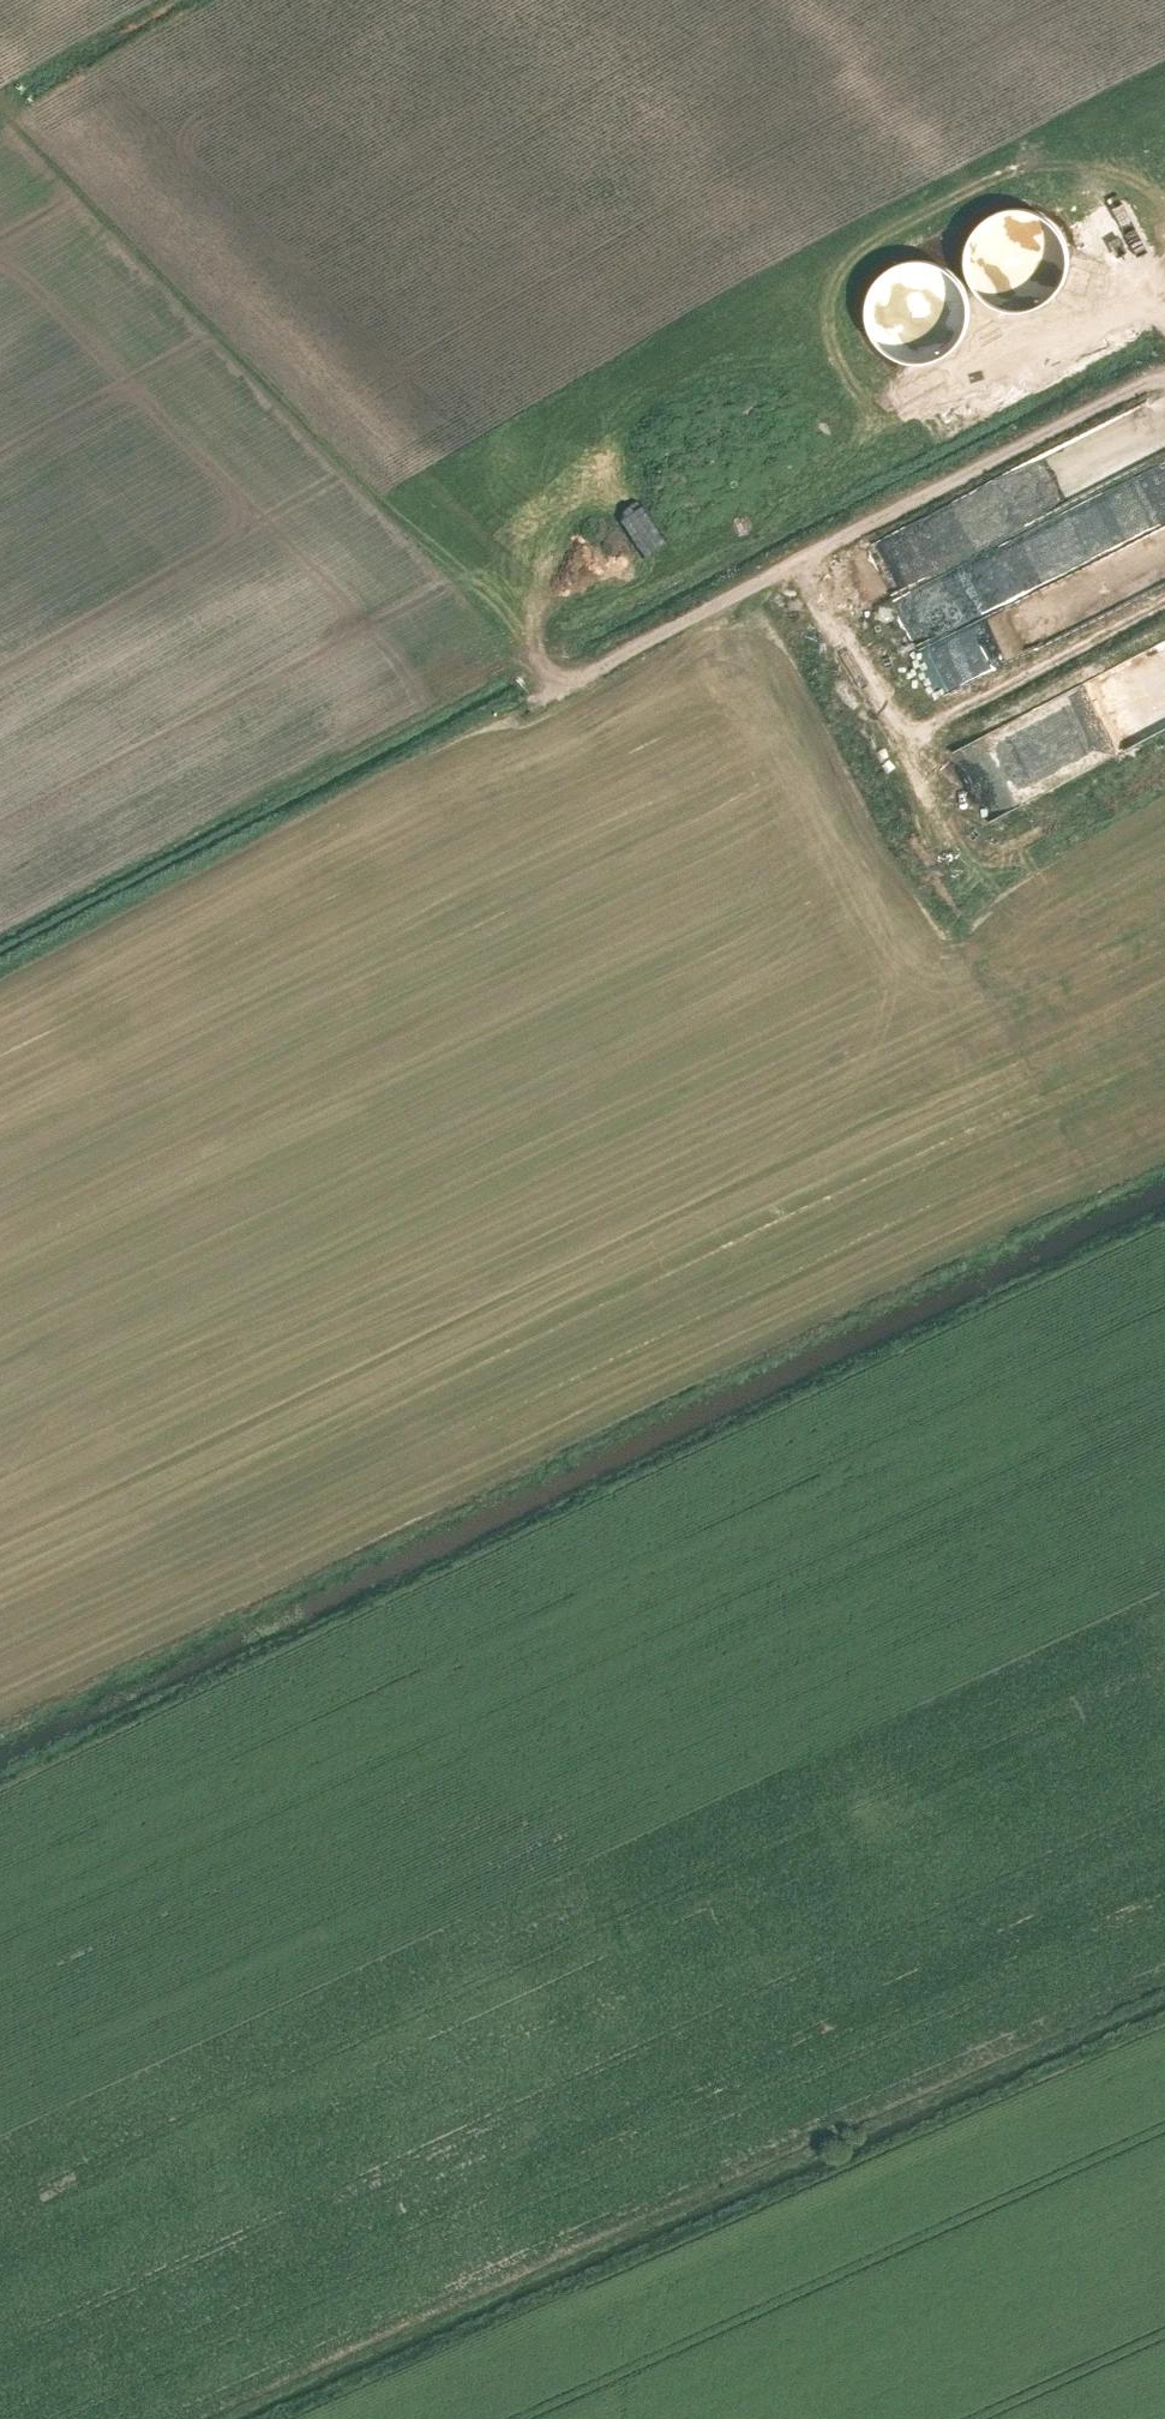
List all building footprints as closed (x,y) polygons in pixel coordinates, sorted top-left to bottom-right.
[(1065,590),(1032,607),(1035,614),(1025,619),(1038,645),(1082,623),(1065,590)]
